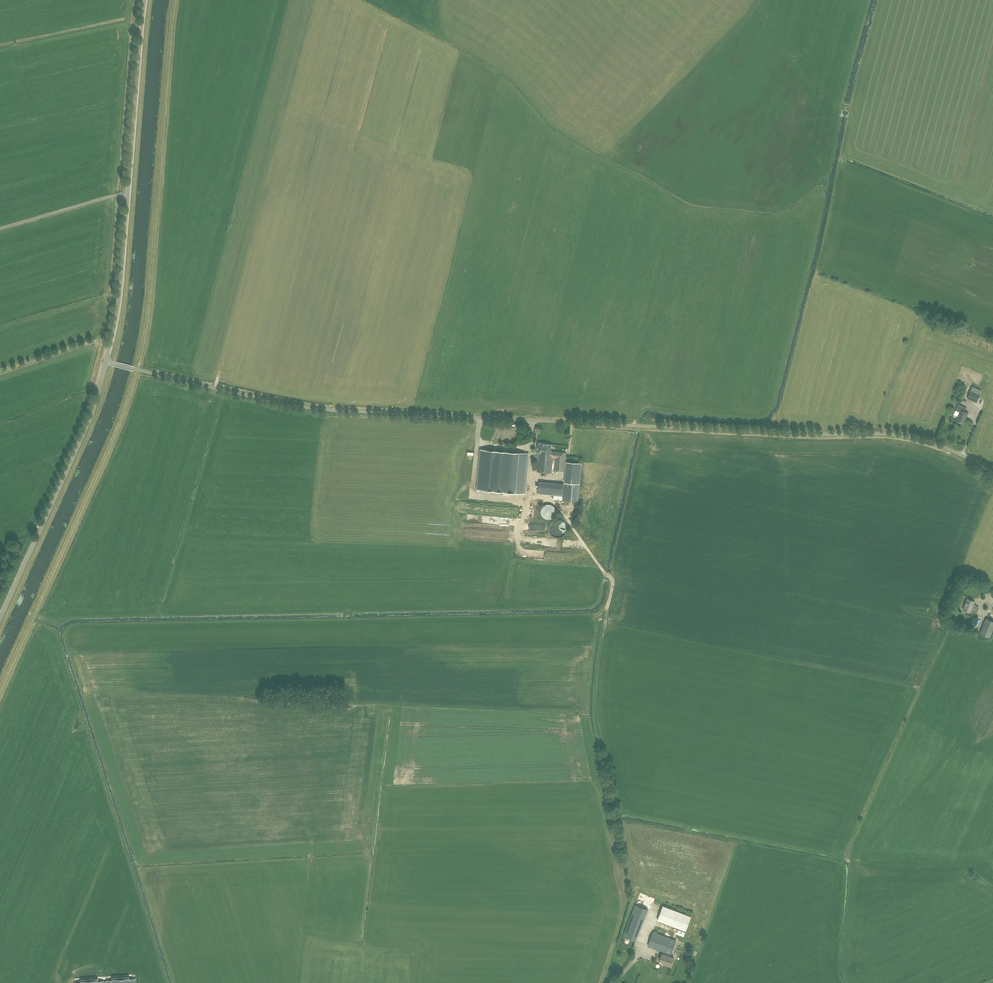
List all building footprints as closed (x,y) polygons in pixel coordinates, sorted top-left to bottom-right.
[(959,404),(956,410),(960,412),(956,420),(960,422),(959,423),(963,424),(964,423),(968,413),(965,412),(966,408),(959,404)] [(538,452),(539,452),(537,471),(551,472),(553,457),(556,458),(555,470),(565,471),(567,452),(551,451),(552,444),(539,443),(538,452)] [(526,493),(529,453),(482,450),(478,490),(526,493)] [(566,482),(564,500),(578,501),(581,463),(567,462),(565,482),(566,482)] [(538,494),(553,495),(553,499),(562,500),(562,496),(563,496),(564,483),(540,481),(538,494)] [(549,504),(547,504),(546,505),(544,506),(543,507),(542,508),(542,510),(542,512),(542,513),(542,515),(543,516),(544,517),(546,518),(547,519),(549,519),(551,519),(552,518),(554,517),(555,516),(556,515),(556,513),(556,511),(556,510),(556,508),(555,507),(554,506),(552,505),(551,504),(549,504)] [(557,536),(558,536),(559,535),(560,535),(561,535),(562,534),(562,533),(563,533),(564,532),(564,531),(564,530),(565,529),(565,528),(565,527),(565,526),(564,525),(564,524),(563,523),(562,522),(562,521),(561,521),(560,520),(559,520),(558,520),(557,520),(556,520),(555,520),(554,520),(553,520),(553,521),(552,521),(551,522),(550,523),(550,524),(549,524),(549,525),(549,526),(549,527),(549,528),(549,529),(549,530),(549,531),(550,532),(550,533),(551,533),(552,534),(553,535),(554,535),(555,536),(556,536),(557,536)] [(973,606),(974,601),(967,598),(963,609),(970,613),(971,611),(975,613),(977,608),(973,606)] [(986,618),(979,633),(989,638),(992,630),(992,621),(986,618)] [(648,909),(635,904),(624,936),(636,940),(648,909)] [(686,930),(691,916),(663,906),(658,920),(686,930)] [(654,932),(649,946),(664,951),(660,961),(671,966),(674,957),(666,954),(667,952),(672,954),(677,940),(654,932)]
